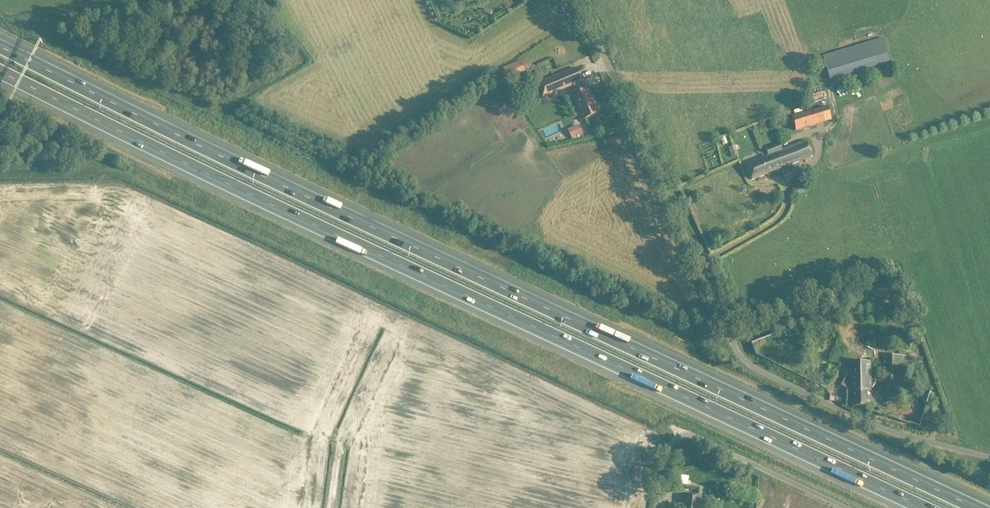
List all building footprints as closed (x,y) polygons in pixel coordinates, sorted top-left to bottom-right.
[(831,79),(892,62),(885,37),(824,54),(831,79)] [(503,67),(507,78),(525,70),(520,60),(503,67)] [(537,85),(543,98),(582,81),(577,68),(537,85)] [(580,110),(576,112),(580,121),(597,113),(586,89),(571,96),(575,105),(578,104),(580,110)] [(831,120),(827,106),(791,116),(796,131),(810,126),(816,124),(831,120)] [(578,125),(567,130),(571,138),(582,133),(578,125)] [(782,150),(780,143),(765,149),(767,155),(745,164),(751,180),(812,156),(806,140),(782,150)] [(806,191),(805,190),(808,188),(805,183),(802,184),(802,183),(792,188),(796,196),(806,191)] [(842,333),(834,333),(834,350),(843,349),(843,345),(849,345),(849,347),(855,351),(854,353),(870,360),(876,347),(861,340),(860,337),(842,337),(842,333)] [(904,373),(904,355),(886,355),(886,360),(885,363),(887,364),(887,375),(885,404),(888,404),(888,407),(892,407),(892,404),(895,404),(897,373),(904,373)] [(869,377),(861,391),(871,391),(877,380),(876,381),(869,377)] [(922,401),(931,404),(935,393),(922,389),(920,396),(923,397),(922,401)] [(680,475),(679,483),(687,485),(689,477),(680,475)] [(701,495),(686,494),(684,507),(700,507),(701,495)]
